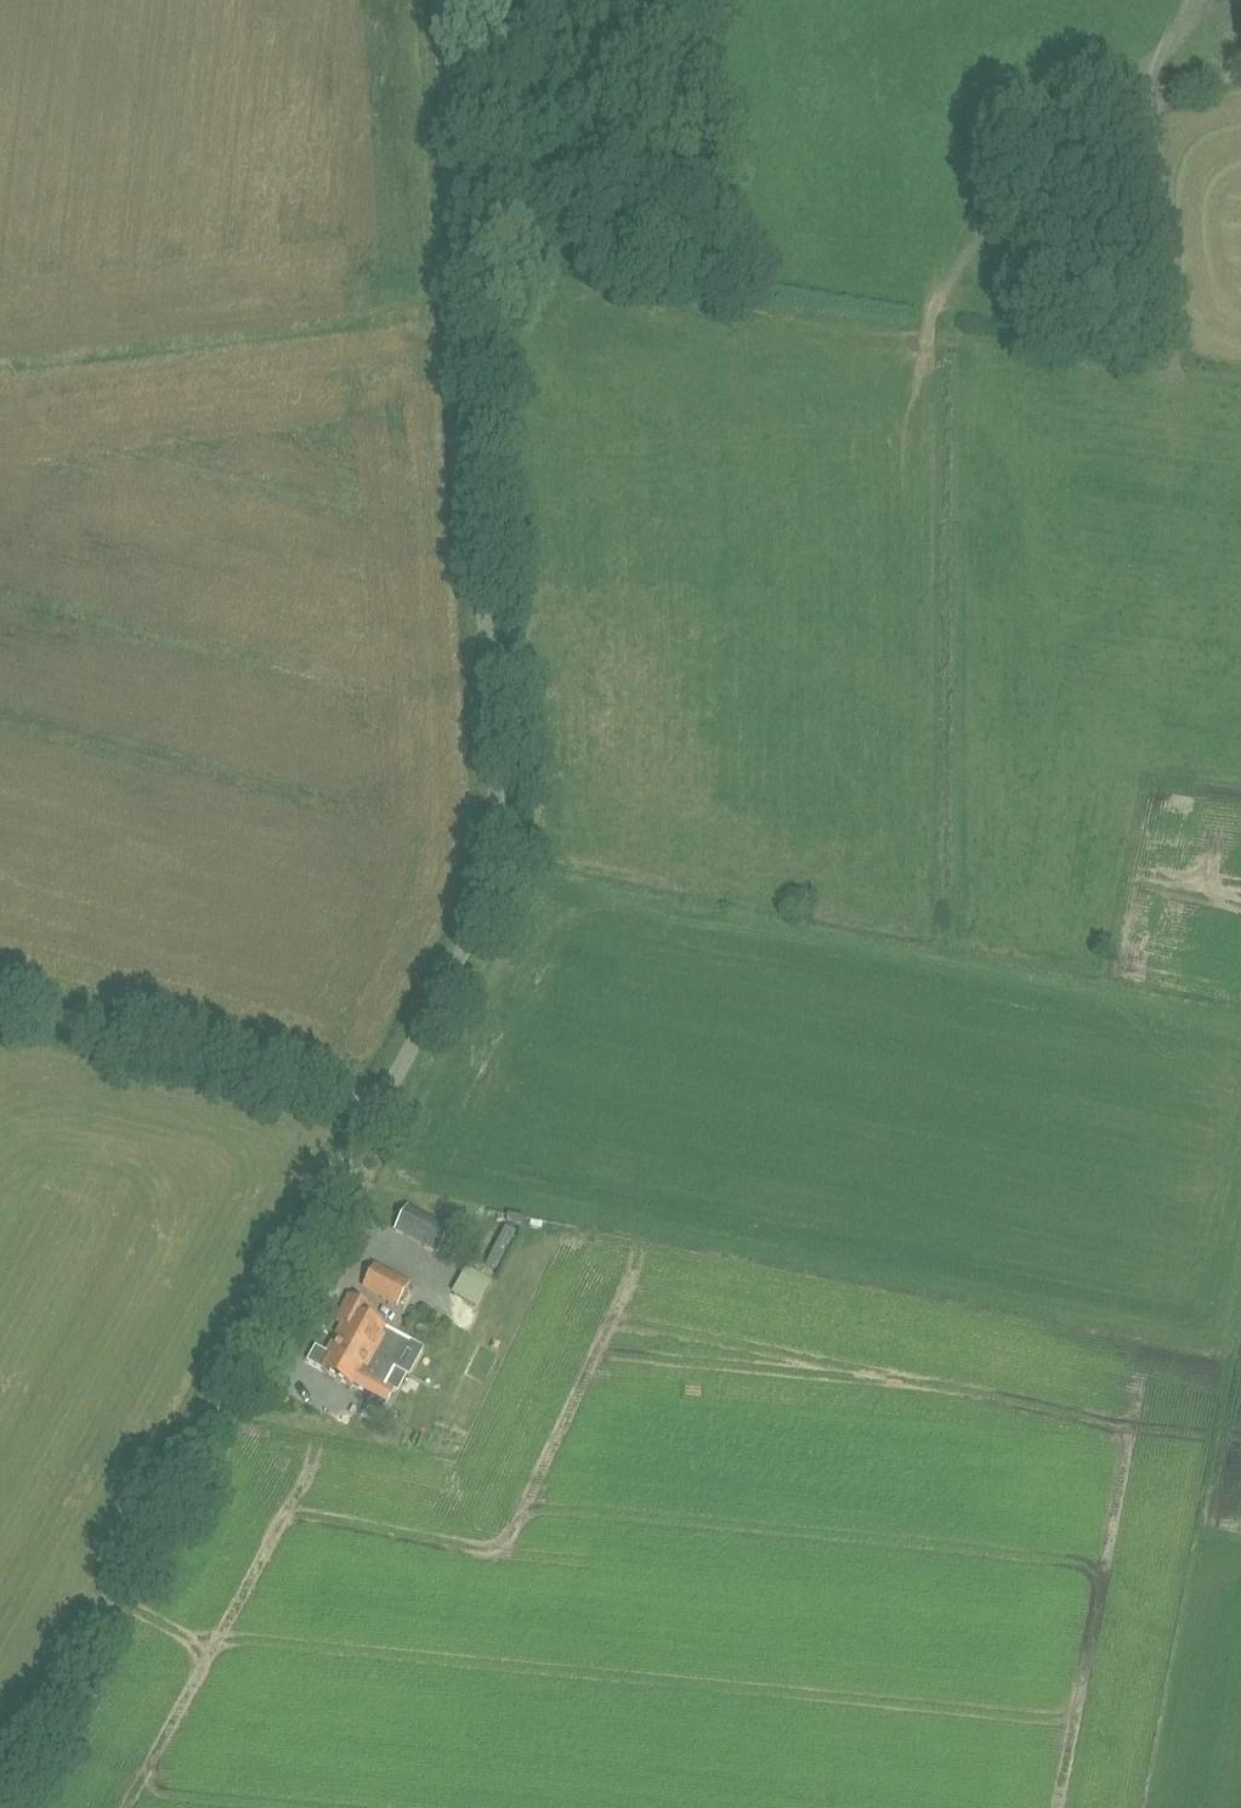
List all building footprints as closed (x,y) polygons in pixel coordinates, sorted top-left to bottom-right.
[(437,1253),(450,1230),(407,1207),(394,1230),(437,1253)] [(397,1307),(410,1283),(376,1264),(363,1288),(397,1307)] [(345,1328),(331,1356),(323,1371),(351,1385),(361,1366),(375,1374),(389,1348),(410,1359),(417,1346),(367,1321),(372,1312),(350,1301),(339,1324),(345,1328)]
